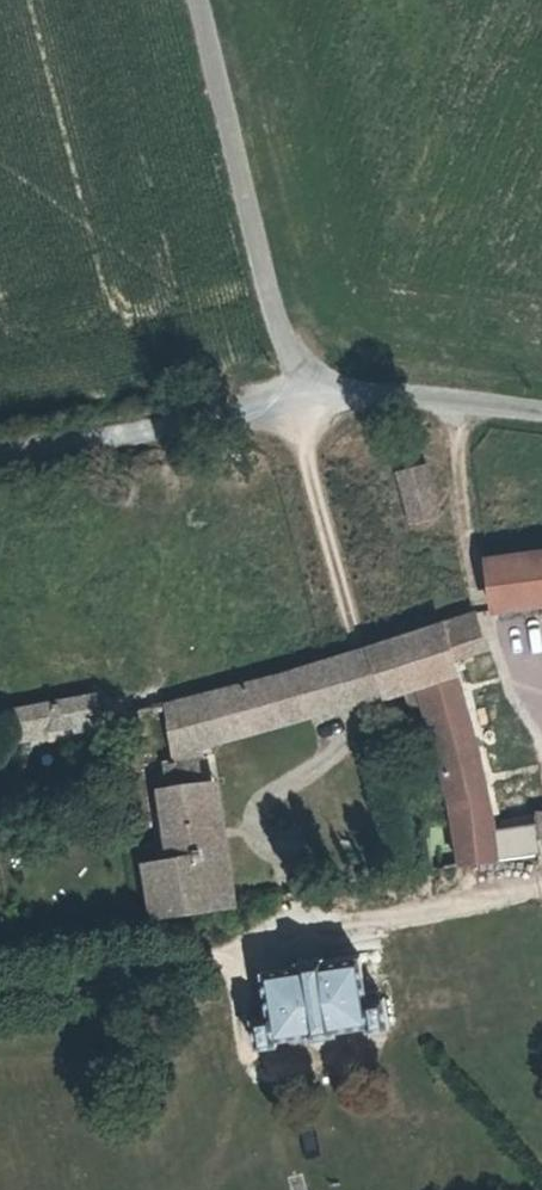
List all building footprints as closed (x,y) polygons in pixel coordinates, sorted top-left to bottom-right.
[(424,454),(397,461),(408,509),(436,503),(424,454)] [(541,602),(541,547),(487,555),(495,609),(541,602)] [(376,636),(361,640),(376,693),(408,685),(448,855),(450,862),(494,853),(449,648),(478,641),(471,612),(376,636)] [(361,640),(333,647),(346,701),(376,693),(361,640)] [(292,657),(305,711),(346,701),(333,647),(328,648),(292,657)] [(161,690),(171,744),(206,736),(305,711),(292,657),(161,690)] [(13,727),(90,708),(82,679),(6,699),(13,727)] [(210,756),(206,736),(171,744),(175,762),(152,767),(158,793),(143,796),(146,823),(151,844),(133,848),(146,913),(216,899),(196,780),(190,780),(186,760),(210,756)] [(526,815),(533,845),(535,858),(541,857),(541,812),(526,815)] [(533,845),(526,815),(504,819),(510,850),(533,845)] [(260,1015),(237,1019),(243,1051),(267,1046),(266,1039),(295,1035),(296,1044),(322,1039),(321,1031),(344,1027),(346,1037),(371,1032),(366,1000),(349,1003),(343,958),(314,963),(311,953),(282,958),(283,967),(252,972),(260,1015)]
